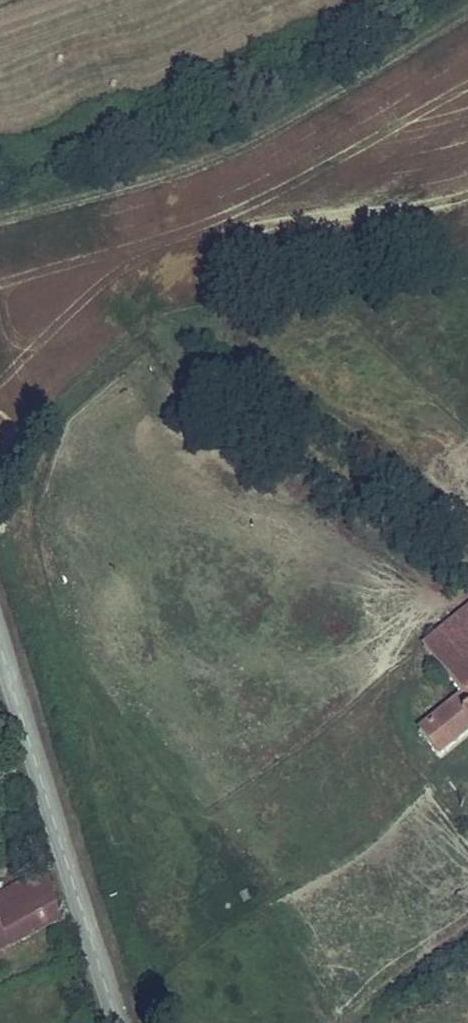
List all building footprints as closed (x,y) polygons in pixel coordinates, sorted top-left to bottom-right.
[(419,645),(459,693),(415,728),(438,756),(467,731),(467,604),(419,645)] [(47,870),(0,895),(0,953),(62,921),(47,870)]
